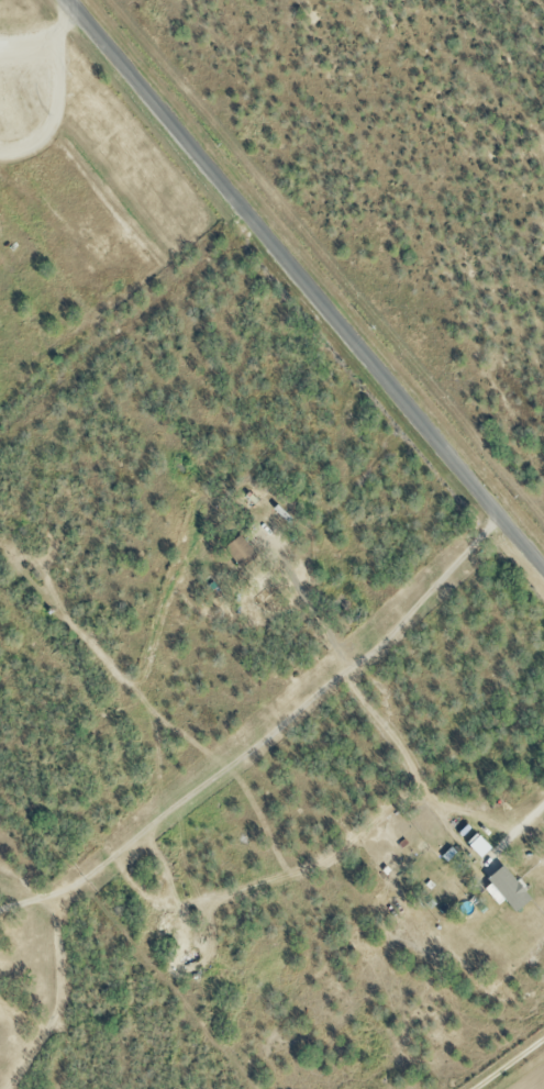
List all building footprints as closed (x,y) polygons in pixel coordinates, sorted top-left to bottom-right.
[(241,571),(257,560),(241,538),(225,550),(241,571)] [(516,915),(532,901),(503,867),(486,882),(516,915)]
